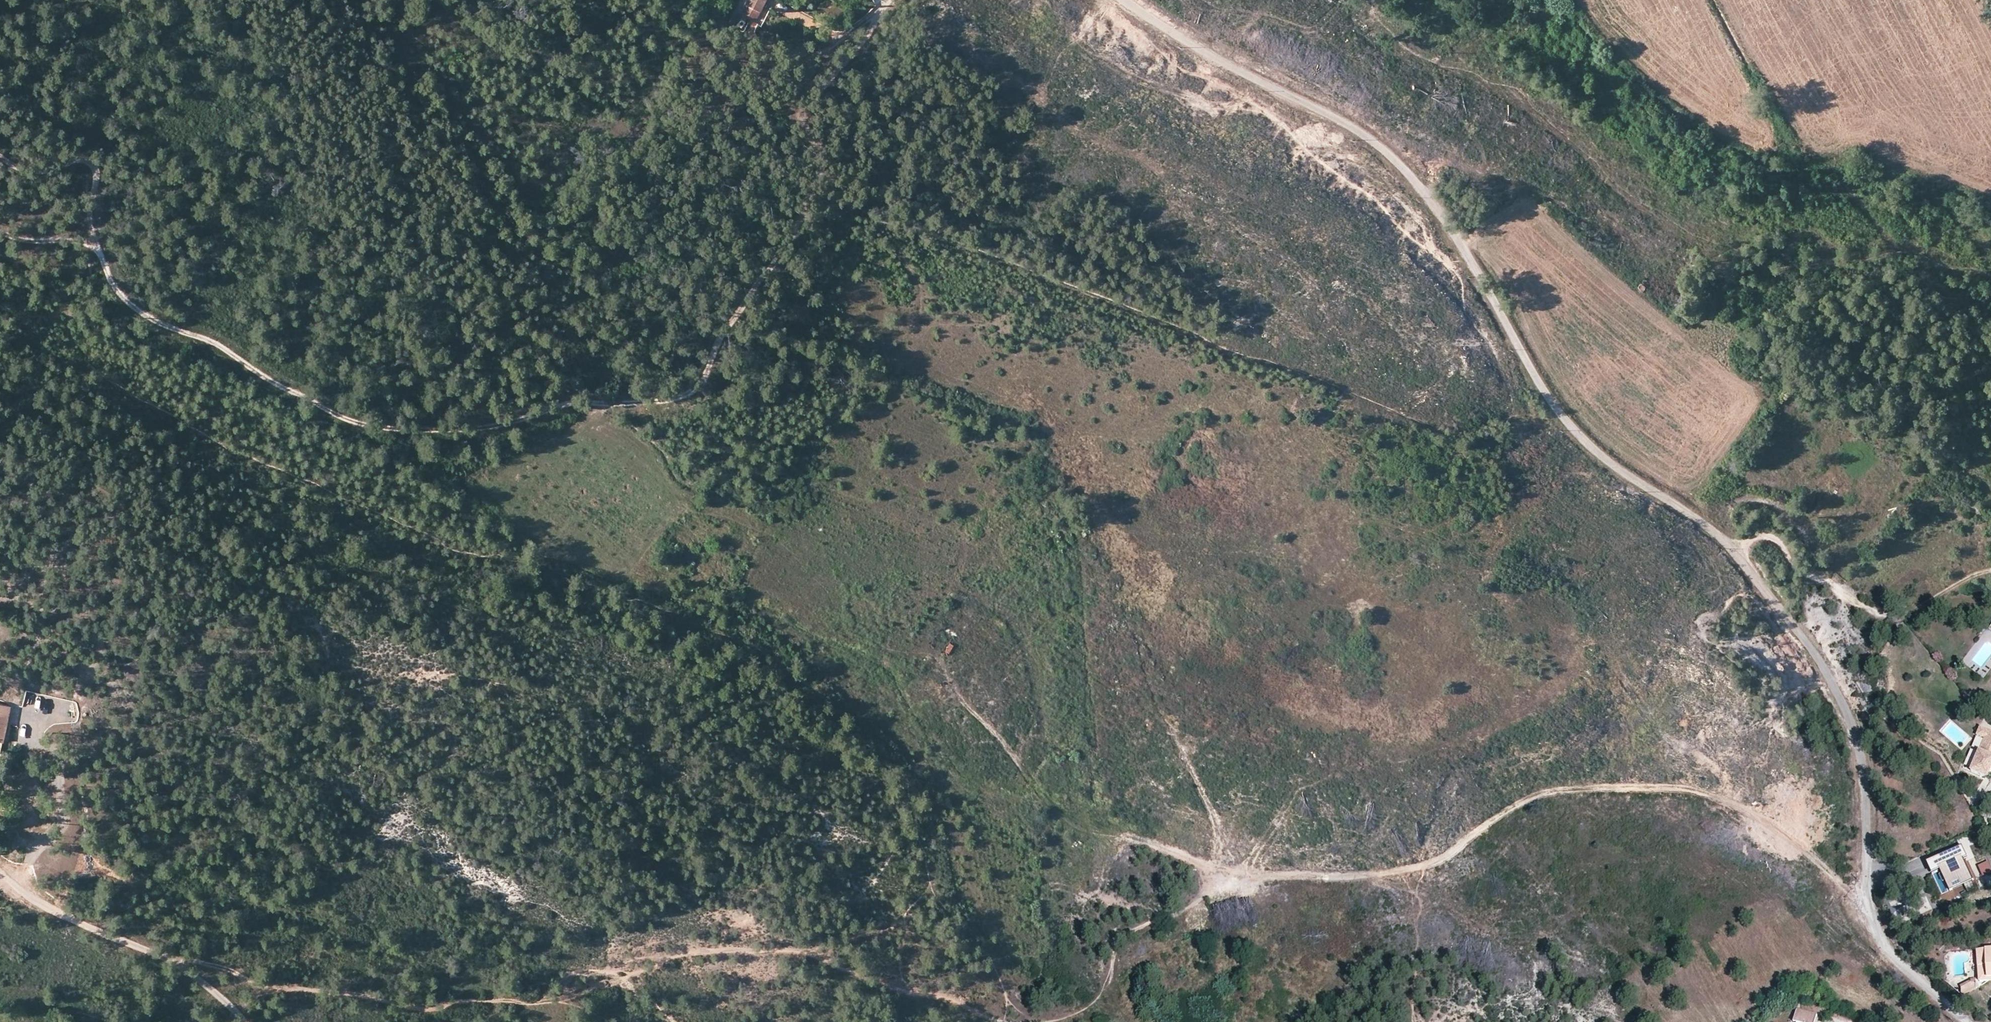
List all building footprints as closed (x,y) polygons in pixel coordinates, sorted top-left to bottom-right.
[(754,20),(764,0),(746,0),(748,1),(742,14),(754,20)] [(1807,509),(1800,502),(1794,508),(1802,515),(1807,509)] [(1981,728),(1977,737),(1986,740),(1972,773),(1989,780),(1990,777),(1990,732),(1981,728)] [(1986,740),(1977,737),(1964,770),(1972,773),(1986,740)] [(1973,880),(1958,848),(1937,857),(1943,869),(1949,882),(1959,878),(1962,885),(1973,880)] [(1943,869),(1937,857),(1929,861),(1935,873),(1940,870),(1943,869)] [(1990,874),(1990,863),(1990,862),(1979,864),(1981,876),(1990,874)] [(1950,891),(1962,885),(1959,878),(1949,882),(1943,869),(1940,870),(1950,891)] [(1977,951),(1978,968),(1987,967),(1987,976),(1990,975),(1990,950),(1977,951)] [(1987,976),(1987,967),(1978,968),(1979,982),(1990,981),(1990,975),(1987,976)] [(1963,996),(1976,989),(1973,984),(1964,989),(1963,996)] [(1797,1007),(1803,994),(1796,991),(1794,991),(1791,993),(1790,994),(1789,997),(1786,999),(1784,1001),(1797,1007)] [(1816,1015),(1796,1010),(1793,1021),(1814,1021),(1816,1015)]
